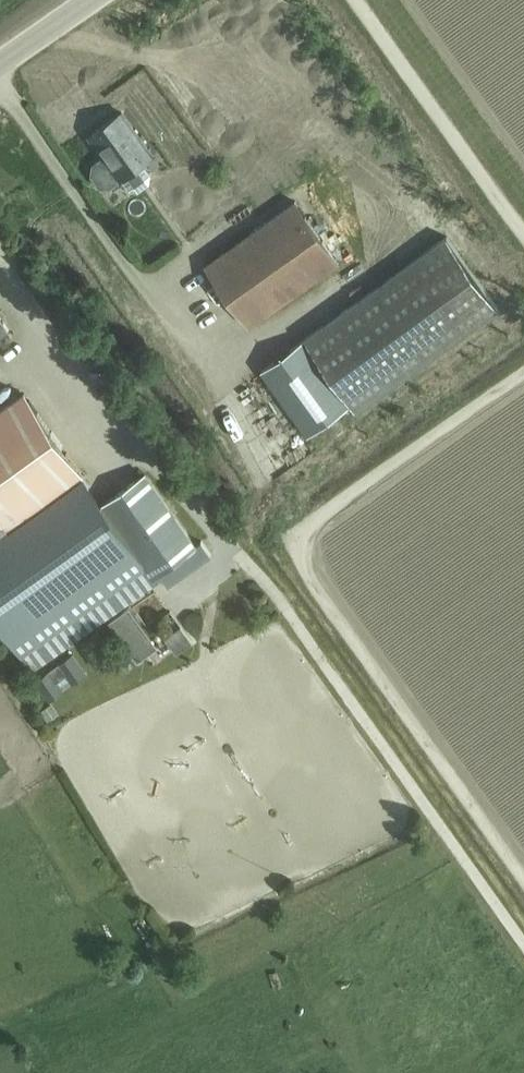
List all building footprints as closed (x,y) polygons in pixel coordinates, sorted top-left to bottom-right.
[(120,179),(153,156),(122,112),(89,136),(120,179)] [(249,325),(338,262),(295,201),(206,264),(249,325)] [(307,435),(349,404),(351,403),(356,410),(497,307),(446,236),(304,340),(261,371),(307,435)] [(11,332),(0,316),(0,340),(11,332)] [(24,392),(0,409),(0,515),(10,529),(84,475),(24,392)] [(196,543),(146,472),(103,502),(154,573),(196,543)] [(154,573),(103,502),(84,475),(10,529),(0,536),(0,620),(34,667),(158,578),(154,573)] [(109,621),(137,660),(157,645),(129,607),(109,621)] [(102,648),(108,644),(97,630),(79,643),(95,666),(109,657),(102,648)] [(58,681),(66,675),(70,672),(75,679),(86,672),(73,654),(35,681),(48,698),(59,691),(54,684),(58,681)]
